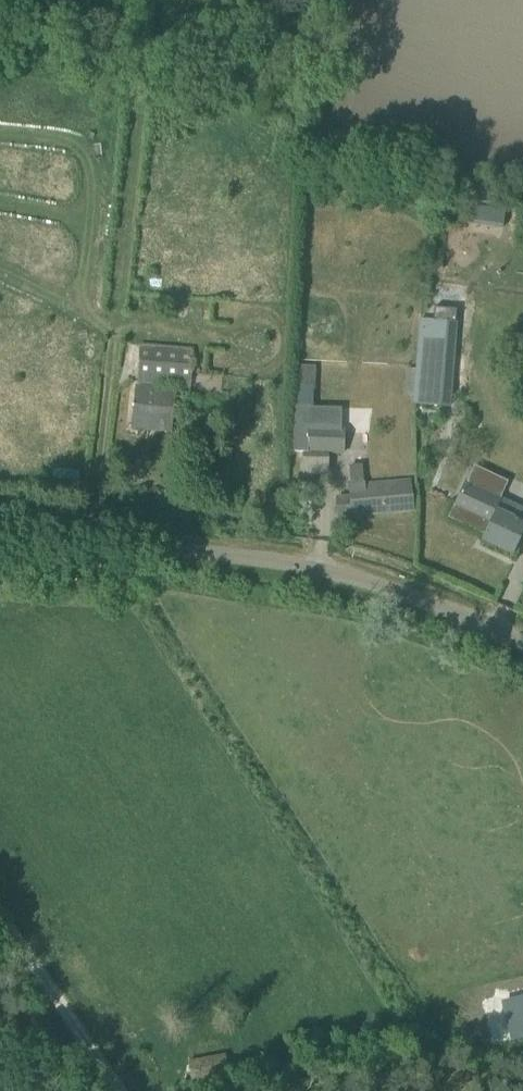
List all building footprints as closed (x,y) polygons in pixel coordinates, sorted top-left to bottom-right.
[(476,205),(473,223),(503,228),(506,210),(476,205)] [(436,319),(458,318),(458,307),(436,308),(436,319)] [(420,319),(416,354),(415,368),(418,368),(414,401),(449,405),(457,323),(420,319)] [(190,388),(193,348),(140,343),(137,383),(190,388)] [(300,365),(300,389),(315,390),(316,366),(300,365)] [(174,413),(176,392),(176,389),(136,385),(133,417),(160,420),(173,421),(174,413)] [(295,407),(292,453),(309,453),(310,411),(310,407),(295,407)] [(309,453),(344,453),(344,411),(310,411),(309,453)] [(337,515),(351,514),(352,516),(413,511),(410,480),(349,485),(350,496),(336,497),(337,515)] [(522,535),(522,521),(497,508),(502,498),(502,497),(465,480),(455,506),(490,522),(482,540),(513,555),(522,535)]
